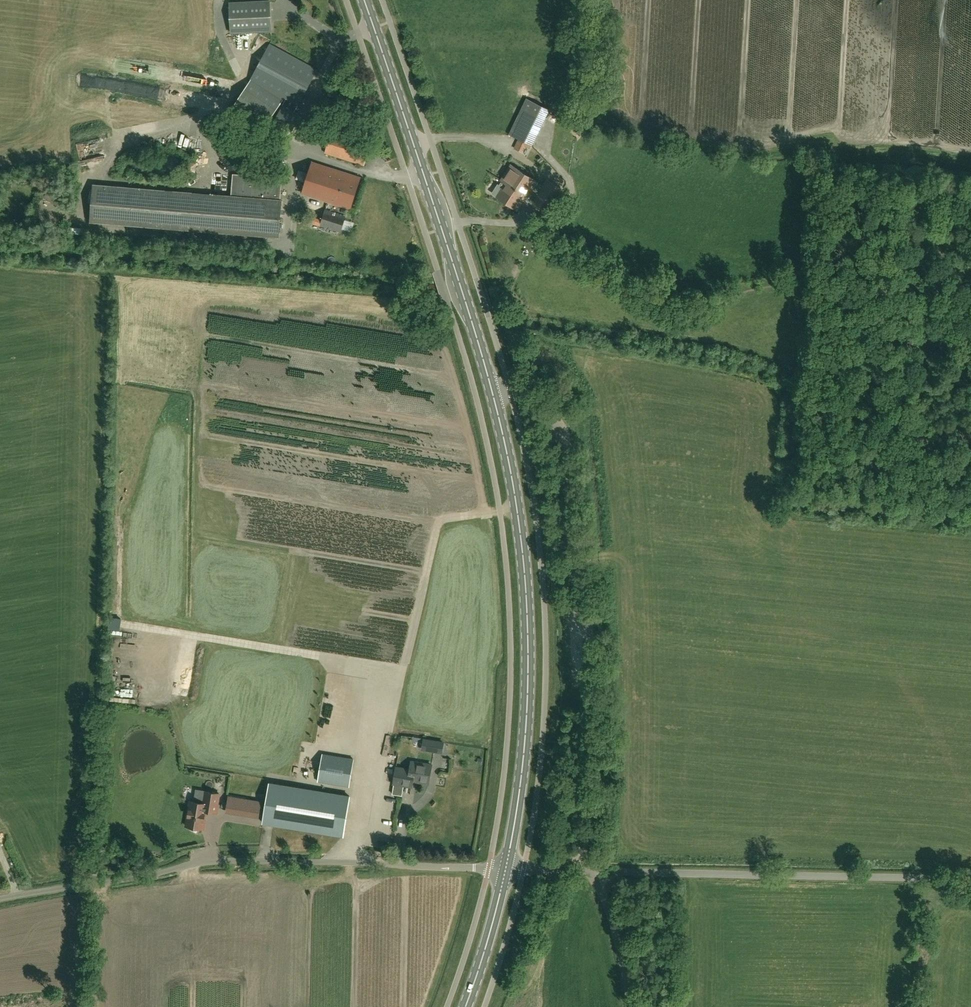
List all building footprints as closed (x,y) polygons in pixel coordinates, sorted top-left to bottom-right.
[(271,30),(269,0),(230,2),(231,32),(271,30)] [(235,32),(235,42),(245,41),(244,32),(235,32)] [(262,131),(277,109),(284,99),(286,100),(274,121),(292,131),(301,114),(295,111),(318,69),(270,44),(250,81),(245,88),(231,110),(262,131)] [(524,146),(529,148),(531,144),(533,145),(550,109),(527,98),(510,134),(518,138),(513,148),(522,152),(524,146)] [(218,124),(211,127),(217,139),(224,135),(218,124)] [(364,165),(371,143),(332,131),(326,153),(364,165)] [(84,152),(106,146),(103,134),(82,139),(84,152)] [(350,208),(360,177),(312,162),(302,193),(350,208)] [(492,192),(496,195),(496,196),(517,209),(529,191),(535,181),(536,180),(510,164),(500,180),(504,182),(502,186),(497,184),(492,192)] [(233,174),(231,194),(231,195),(94,184),(90,216),(90,222),(279,238),(282,200),(280,199),(282,178),(233,174)] [(310,200),(308,206),(318,209),(320,202),(310,200)] [(341,232),(346,216),(326,209),(322,219),(313,216),(311,222),(341,232)] [(922,428),(914,439),(928,449),(936,438),(922,428)] [(424,739),(422,749),(442,752),(443,742),(424,739)] [(318,781),(331,783),(349,786),(353,759),(323,754),(318,781)] [(414,770),(413,780),(429,783),(432,764),(411,761),(410,769),(414,770)] [(402,795),(402,794),(403,785),(412,786),(413,780),(414,770),(410,769),(396,767),(393,783),(394,783),(393,793),(392,793),(402,795)] [(350,796),(330,793),(270,783),(263,823),(323,833),(343,836),(350,796)] [(205,820),(206,812),(216,814),(220,793),(195,789),(193,801),(190,801),(186,825),(190,826),(190,828),(197,832),(199,828),(203,828),(205,820)] [(237,812),(249,814),(259,816),(261,802),(251,800),(239,798),(229,797),(228,803),(227,808),(227,810),(237,812)]
